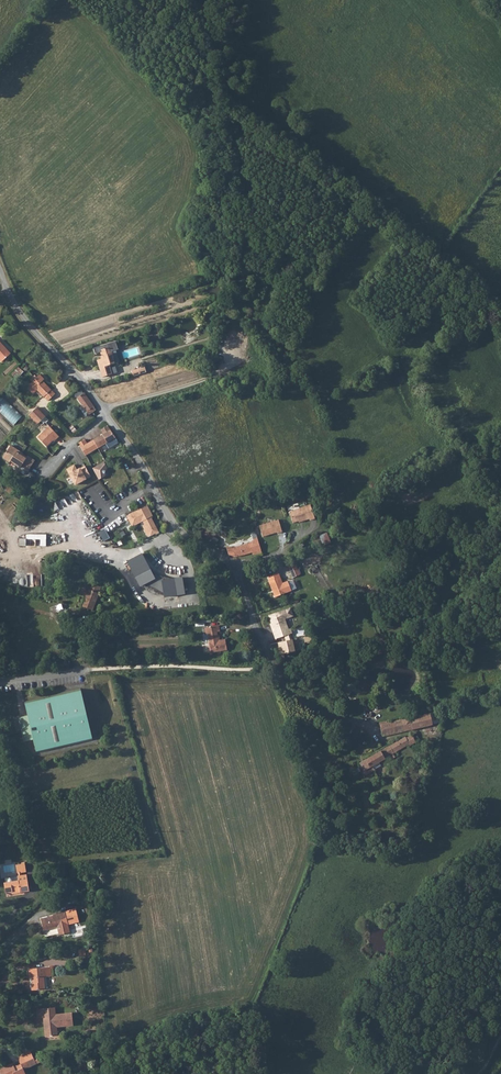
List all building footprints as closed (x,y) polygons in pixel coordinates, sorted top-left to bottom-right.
[(2,362),(9,355),(5,349),(6,348),(0,342),(0,360),(2,362)] [(100,368),(109,365),(114,364),(113,358),(114,358),(112,351),(118,350),(116,342),(94,348),(95,354),(101,352),(102,358),(97,360),(100,368)] [(102,377),(112,374),(109,365),(100,368),(102,377)] [(139,370),(132,372),(133,376),(146,372),(145,367),(138,369),(139,370)] [(44,379),(40,375),(36,379),(33,376),(30,380),(32,382),(31,383),(31,384),(37,389),(44,397),(48,401),(55,394),(44,382),(43,383),(42,382),(42,381),(44,379)] [(33,393),(37,389),(31,384),(28,387),(33,393)] [(77,398),(89,415),(96,410),(96,409),(94,407),(84,393),(83,394),(77,398)] [(15,425),(22,417),(4,399),(0,402),(0,410),(15,425)] [(46,417),(37,407),(29,415),(38,424),(46,417)] [(59,437),(49,426),(37,437),(47,447),(55,439),(56,440),(59,437)] [(108,426),(101,430),(103,434),(87,444),(85,439),(80,442),(78,443),(82,451),(85,456),(116,438),(111,431),(108,426)] [(10,445),(2,458),(9,462),(10,461),(20,467),(21,466),(28,470),(34,460),(27,456),(26,458),(21,455),(22,453),(10,445)] [(105,461),(93,468),(98,479),(104,476),(104,474),(106,470),(107,468),(109,467),(105,461)] [(74,465),(67,469),(75,485),(91,476),(85,466),(80,469),(80,470),(78,471),(74,465)] [(8,487),(6,491),(12,495),(14,491),(8,487)] [(401,498),(397,490),(384,497),(388,505),(401,498)] [(56,510),(66,508),(64,500),(55,502),(56,510)] [(147,505),(129,515),(134,525),(141,522),(148,537),(159,532),(156,527),(151,516),(152,516),(147,505)] [(302,520),(281,527),(284,538),(293,535),(294,536),(301,534),(301,536),(306,534),(302,520)] [(267,527),(247,532),(250,543),(264,540),(265,541),(270,540),(267,527)] [(203,537),(200,542),(206,546),(209,541),(203,537)] [(239,545),(242,556),(242,559),(248,558),(244,543),(239,545)] [(237,558),(242,556),(239,545),(233,548),(227,550),(225,550),(218,549),(218,557),(225,559),(228,559),(237,558)] [(142,554),(127,561),(140,586),(143,585),(144,585),(145,584),(164,594),(166,593),(167,597),(185,594),(182,578),(163,581),(164,578),(155,574),(154,576),(142,554)] [(301,558),(293,560),(297,575),(304,574),(301,558)] [(295,585),(292,572),(284,574),(288,587),(295,585)] [(275,580),(265,583),(266,587),(265,587),(269,604),(286,600),(283,590),(278,591),(275,580)] [(98,593),(101,587),(91,583),(89,589),(88,589),(82,587),(79,593),(84,595),(84,594),(86,594),(81,606),(92,610),(99,593),(98,593)] [(165,597),(167,597),(166,593),(164,594),(145,584),(144,585),(143,585),(145,589),(146,590),(150,593),(152,594),(155,595),(157,596),(160,596),(162,596),(165,596),(165,597)] [(286,619),(283,611),(261,617),(264,625),(266,632),(265,632),(267,641),(284,636),(282,631),(280,632),(277,621),(286,619)] [(217,632),(220,632),(219,625),(205,628),(206,634),(208,634),(209,642),(208,642),(210,653),(227,650),(225,639),(219,640),(217,632)] [(274,656),(286,654),(284,642),(269,644),(270,649),(273,649),(274,656)] [(20,717),(26,741),(34,739),(37,753),(93,740),(81,688),(25,701),(28,715),(20,717)] [(434,712),(430,713),(432,724),(440,722),(438,711),(434,712)] [(432,724),(430,713),(402,719),(380,724),(380,725),(382,735),(382,736),(432,724)] [(409,745),(406,738),(405,737),(359,763),(361,766),(358,767),(363,776),(374,770),(381,766),(379,762),(385,758),(392,754),(409,745)] [(21,873),(26,872),(25,863),(16,865),(17,873),(18,873),(21,873)] [(13,893),(29,891),(27,874),(21,875),(19,876),(18,876),(18,880),(7,882),(4,883),(6,893),(12,891),(13,893)] [(76,908),(65,911),(67,918),(77,915),(76,908)] [(67,918),(65,911),(53,914),(53,916),(41,919),(44,930),(57,927),(59,935),(70,932),(68,924),(79,921),(77,915),(67,918)] [(44,977),(51,976),(51,967),(29,969),(30,978),(32,978),(33,983),(31,983),(32,990),(43,989),(42,982),(44,982),(44,977)] [(56,1014),(55,1007),(37,1009),(38,1018),(44,1017),(46,1017),(47,1023),(44,1023),(45,1036),(58,1035),(57,1026),(56,1022),(67,1021),(67,1025),(73,1025),(72,1013),(56,1014)] [(24,1055),(27,1063),(29,1062),(30,1066),(37,1063),(34,1058),(31,1052),(24,1055)] [(24,1055),(18,1058),(21,1063),(21,1065),(15,1068),(14,1066),(13,1063),(4,1068),(0,1070),(0,1073),(1,1073),(26,1073),(24,1069),(30,1066),(29,1062),(27,1063),(24,1055)]
